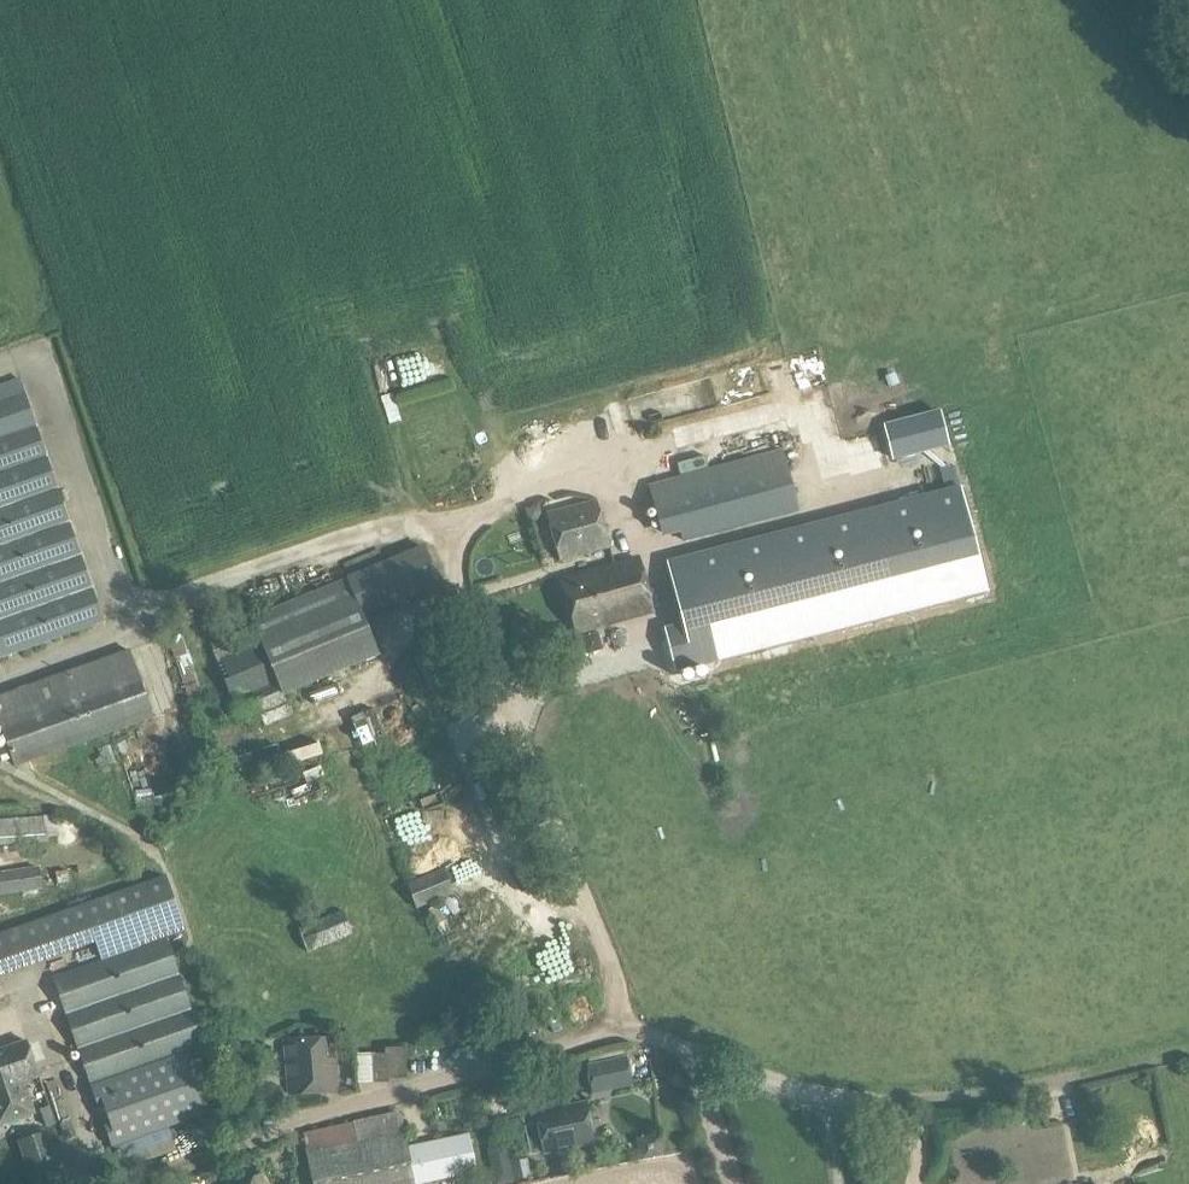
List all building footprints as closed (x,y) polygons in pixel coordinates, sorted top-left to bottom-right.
[(0,385),(0,660),(105,623),(20,378),(0,385)] [(951,411),(895,426),(902,454),(959,439),(951,411)] [(783,451),(650,486),(663,537),(681,532),(684,543),(799,512),(783,451)] [(706,631),(683,637),(692,671),(998,591),(972,488),(688,563),(706,631)] [(596,501),(549,515),(562,561),(610,547),(596,501)] [(637,559),(562,580),(577,634),(652,613),(637,559)] [(281,606),(252,619),(257,633),(262,643),(277,680),(284,696),(313,684),(281,606)] [(597,634),(581,639),(585,655),(602,650),(597,634)] [(0,697),(0,722),(17,769),(155,719),(130,650),(0,697)] [(284,696),(277,680),(235,698),(246,724),(288,706),(284,696)] [(362,769),(373,763),(362,741),(351,747),(362,769)] [(319,744),(283,756),(285,766),(323,755),(319,744)] [(278,745),(237,757),(241,771),(282,758),(278,745)] [(321,766),(303,773),(307,783),(324,776),(321,766)] [(44,816),(46,837),(60,836),(58,815),(44,816)] [(0,873),(0,895),(43,889),(40,868),(0,873)] [(444,870),(407,885),(417,909),(454,893),(444,870)] [(0,934),(0,977),(94,944),(101,961),(168,940),(184,934),(163,878),(145,885),(144,882),(124,889),(125,890),(0,934)] [(343,911),(299,929),(308,952),(353,934),(343,911)] [(168,940),(101,961),(53,978),(91,1086),(184,1053),(205,1046),(168,940)] [(334,1038),(286,1041),(289,1095),(337,1092),(334,1038)] [(0,1050),(0,1124),(33,1113),(23,1084),(39,1079),(27,1042),(0,1050)] [(184,1053),(91,1086),(97,1105),(105,1103),(113,1129),(107,1132),(112,1146),(114,1145),(168,1126),(206,1113),(184,1053)] [(387,1054),(380,1054),(356,1056),(357,1084),(389,1082),(387,1054)] [(625,1065),(590,1070),(594,1097),(629,1091),(625,1065)] [(50,1106),(40,1109),(46,1127),(56,1124),(50,1106)] [(538,1117),(541,1132),(529,1134),(534,1156),(546,1153),(546,1154),(596,1144),(588,1106),(538,1117)] [(302,1133),(314,1183),(416,1183),(408,1146),(400,1111),(383,1115),(387,1136),(359,1142),(355,1121),(302,1133)] [(168,1126),(114,1145),(122,1168),(176,1149),(168,1126)] [(408,1146),(416,1183),(417,1183),(477,1171),(469,1133),(408,1146)] [(46,1135),(19,1144),(32,1183),(62,1183),(46,1135)] [(661,1135),(639,1139),(643,1158),(665,1153),(661,1135)] [(515,1180),(513,1164),(492,1167),(496,1183),(505,1183),(516,1182),(515,1180)] [(252,1180),(246,1183),(269,1183),(263,1174),(262,1174),(252,1180)]
